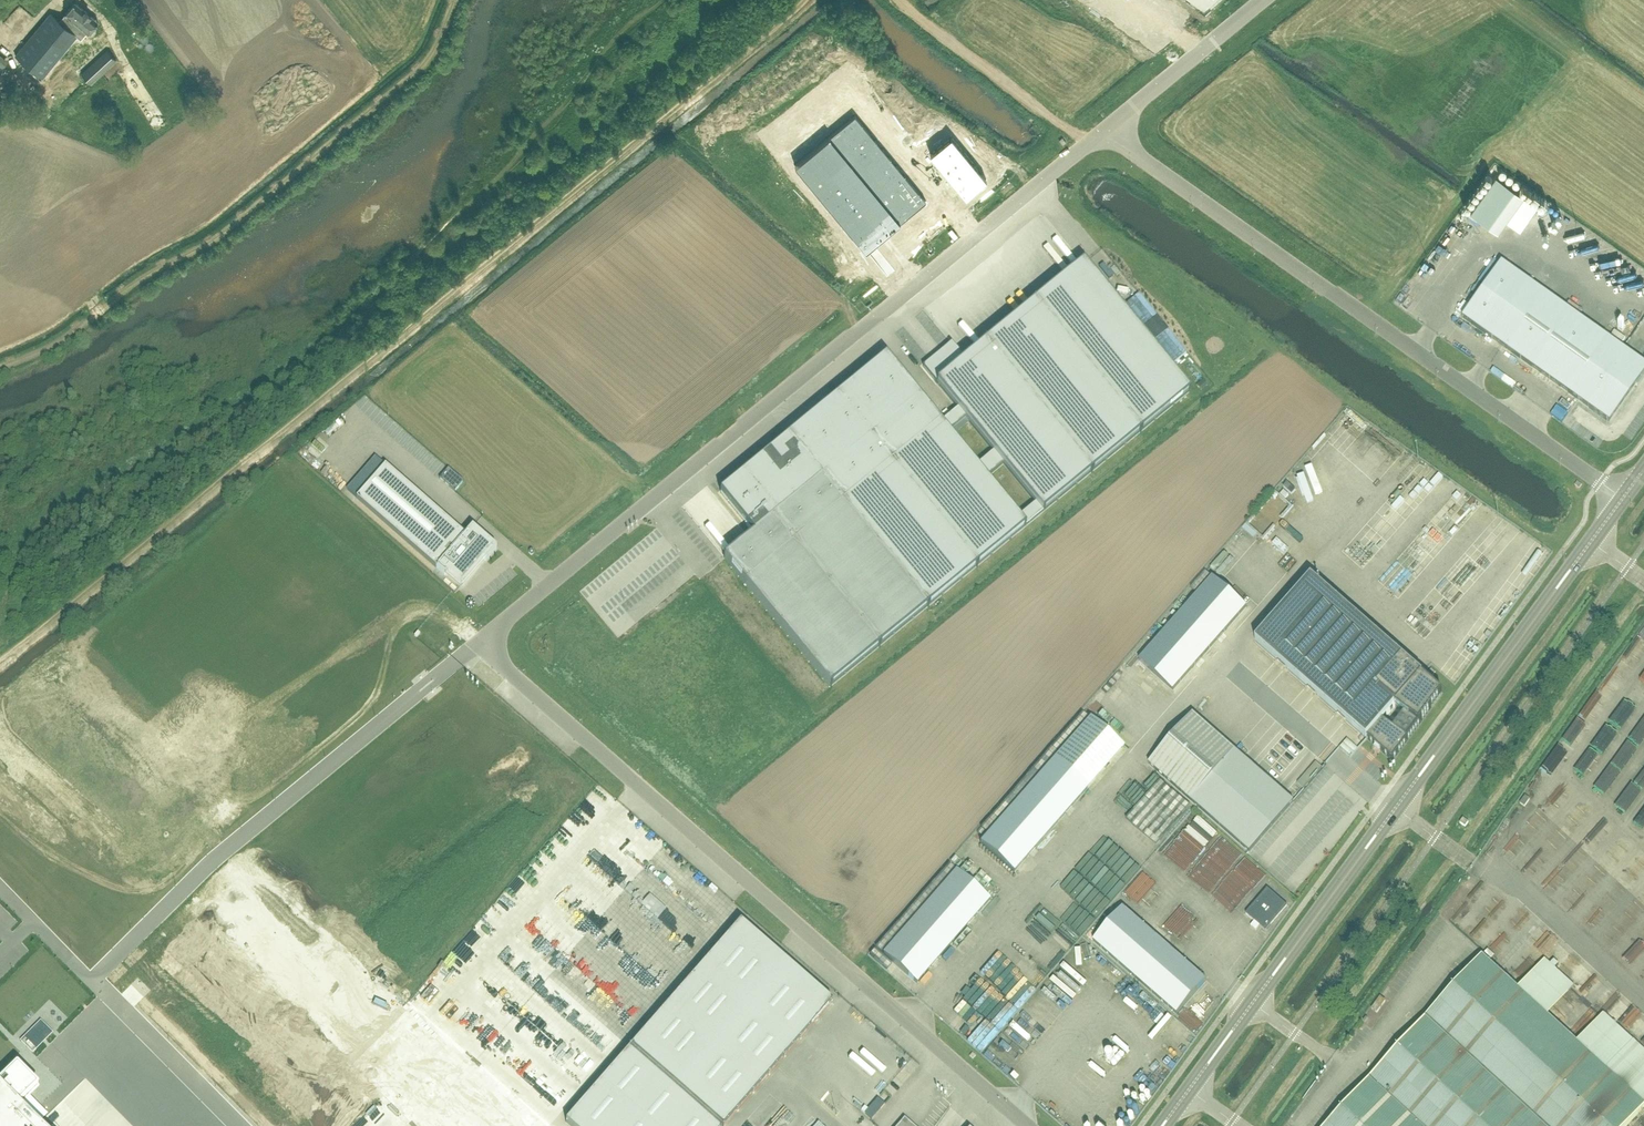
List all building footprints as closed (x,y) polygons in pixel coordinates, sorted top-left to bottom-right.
[(98,21),(75,2),(65,13),(65,14),(60,20),(51,12),(15,55),(42,77),(43,76),(77,34),(75,33),(81,26),(88,32),(98,21)] [(117,61),(107,50),(80,74),(90,84),(117,61)] [(854,115),(794,164),(865,250),(925,201),(854,115)] [(951,135),(930,153),(966,196),(987,179),(951,135)] [(1498,227),(1524,190),(1496,171),(1470,208),(1498,227)] [(1065,244),(1059,246),(1064,257),(1070,255),(1065,244)] [(1189,393),(1110,297),(1083,265),(1044,297),(965,362),(951,345),(923,368),(957,410),(965,420),(993,453),(1003,465),(1036,506),(1042,514),(1189,393)] [(1643,366),(1547,297),(1502,265),(1479,297),(1461,322),(1603,423),(1643,366)] [(1141,295),(1129,304),(1147,326),(1158,317),(1141,295)] [(822,306),(829,313),(833,310),(825,302),(822,306)] [(1176,364),(1188,356),(1172,331),(1160,339),(1176,364)] [(769,363),(779,355),(772,346),(762,355),(769,363)] [(1042,514),(1036,506),(1018,520),(986,480),(1003,465),(993,453),(976,468),(948,434),(965,420),(957,410),(940,424),(886,358),(885,359),(836,399),(789,437),(720,494),(753,536),(725,559),(830,688),(1042,514)] [(385,466),(356,499),(444,576),(446,574),(460,586),(484,560),(486,562),(497,549),(472,528),(465,536),(385,466)] [(448,469),(439,480),(455,493),(464,483),(448,469)] [(1426,482),(1421,477),(1413,486),(1423,494),(1422,496),(1428,500),(1445,479),(1436,471),(1426,482)] [(1405,485),(1389,503),(1393,507),(1409,489),(1405,485)] [(1417,493),(1408,503),(1417,511),(1426,501),(1417,493)] [(689,500),(682,506),(687,512),(694,505),(689,500)] [(1381,512),(1387,516),(1392,510),(1387,506),(1381,512)] [(1379,534),(1389,524),(1379,514),(1369,525),(1379,534)] [(679,529),(671,519),(667,523),(675,534),(681,529),(685,535),(699,524),(693,517),(679,529)] [(1432,524),(1410,554),(1413,556),(1409,562),(1420,571),(1423,566),(1429,570),(1452,539),(1432,524)] [(1274,550),(1270,546),(1271,544),(1267,540),(1249,525),(1245,530),(1260,543),(1258,546),(1269,556),(1274,550)] [(702,544),(710,536),(702,527),(694,535),(702,544)] [(727,532),(728,542),(736,541),(735,531),(727,532)] [(703,562),(710,557),(696,539),(690,544),(703,562)] [(1533,573),(1539,565),(1533,561),(1527,569),(1533,573)] [(1390,590),(1410,572),(1401,563),(1382,581),(1390,590)] [(1212,580),(1139,663),(1172,693),(1245,609),(1212,580)] [(1310,580),(1255,643),(1388,760),(1443,698),(1310,580)] [(1429,600),(1433,603),(1441,592),(1437,590),(1429,600)] [(1445,621),(1454,611),(1449,607),(1440,617),(1445,621)] [(1476,660),(1483,649),(1478,646),(1471,656),(1476,660)] [(1592,712),(1601,715),(1605,704),(1596,701),(1592,712)] [(1193,715),(1149,765),(1249,853),(1293,803),(1193,715)] [(1124,748),(1090,719),(981,843),(1014,872),(1124,748)] [(1571,738),(1581,744),(1592,725),(1582,719),(1571,738)] [(1643,744),(1643,724),(1630,743),(1640,750),(1643,744)] [(1568,738),(1557,757),(1568,764),(1579,745),(1568,738)] [(1353,758),(1360,750),(1350,740),(1343,748),(1353,758)] [(1542,775),(1553,783),(1565,765),(1554,758),(1542,775)] [(1632,784),(1639,789),(1643,781),(1643,768),(1642,767),(1632,784)] [(1167,802),(1163,807),(1182,824),(1186,819),(1167,802)] [(1160,811),(1156,815),(1176,832),(1180,828),(1160,811)] [(1197,814),(1188,821),(1197,831),(1206,823),(1197,814)] [(1509,841),(1516,830),(1509,825),(1502,835),(1509,841)] [(1533,849),(1545,834),(1539,828),(1526,843),(1533,849)] [(1634,829),(1619,851),(1627,856),(1641,834),(1634,829)] [(1116,896),(1130,882),(1110,863),(1097,876),(1116,896)] [(1143,864),(1135,873),(1140,877),(1148,868),(1143,864)] [(917,985),(990,902),(956,871),(883,955),(917,985)] [(1199,896),(1207,903),(1225,883),(1217,876),(1199,896)] [(1228,893),(1238,903),(1247,894),(1236,884),(1228,893)] [(1247,915),(1269,933),(1290,908),(1262,884),(1251,897),(1258,903),(1247,915)] [(1207,983),(1124,910),(1094,943),(1177,1016),(1207,983)] [(740,923),(683,989),(673,1000),(566,1123),(569,1125),(725,1125),(832,1003),(740,923)] [(1577,955),(1564,970),(1573,979),(1587,963),(1577,955)] [(1482,958),(1329,1125),(1629,1125),(1643,1110),(1643,1106),(1482,958)] [(1600,975),(1580,994),(1585,999),(1605,980),(1600,975)] [(1386,1003),(1381,999),(1372,1011),(1377,1015),(1386,1003)] [(875,1036),(870,1041),(885,1053),(889,1049),(875,1036)] [(20,1107),(19,1106),(37,1088),(18,1068),(0,1086),(0,1125),(39,1125),(20,1107)]
